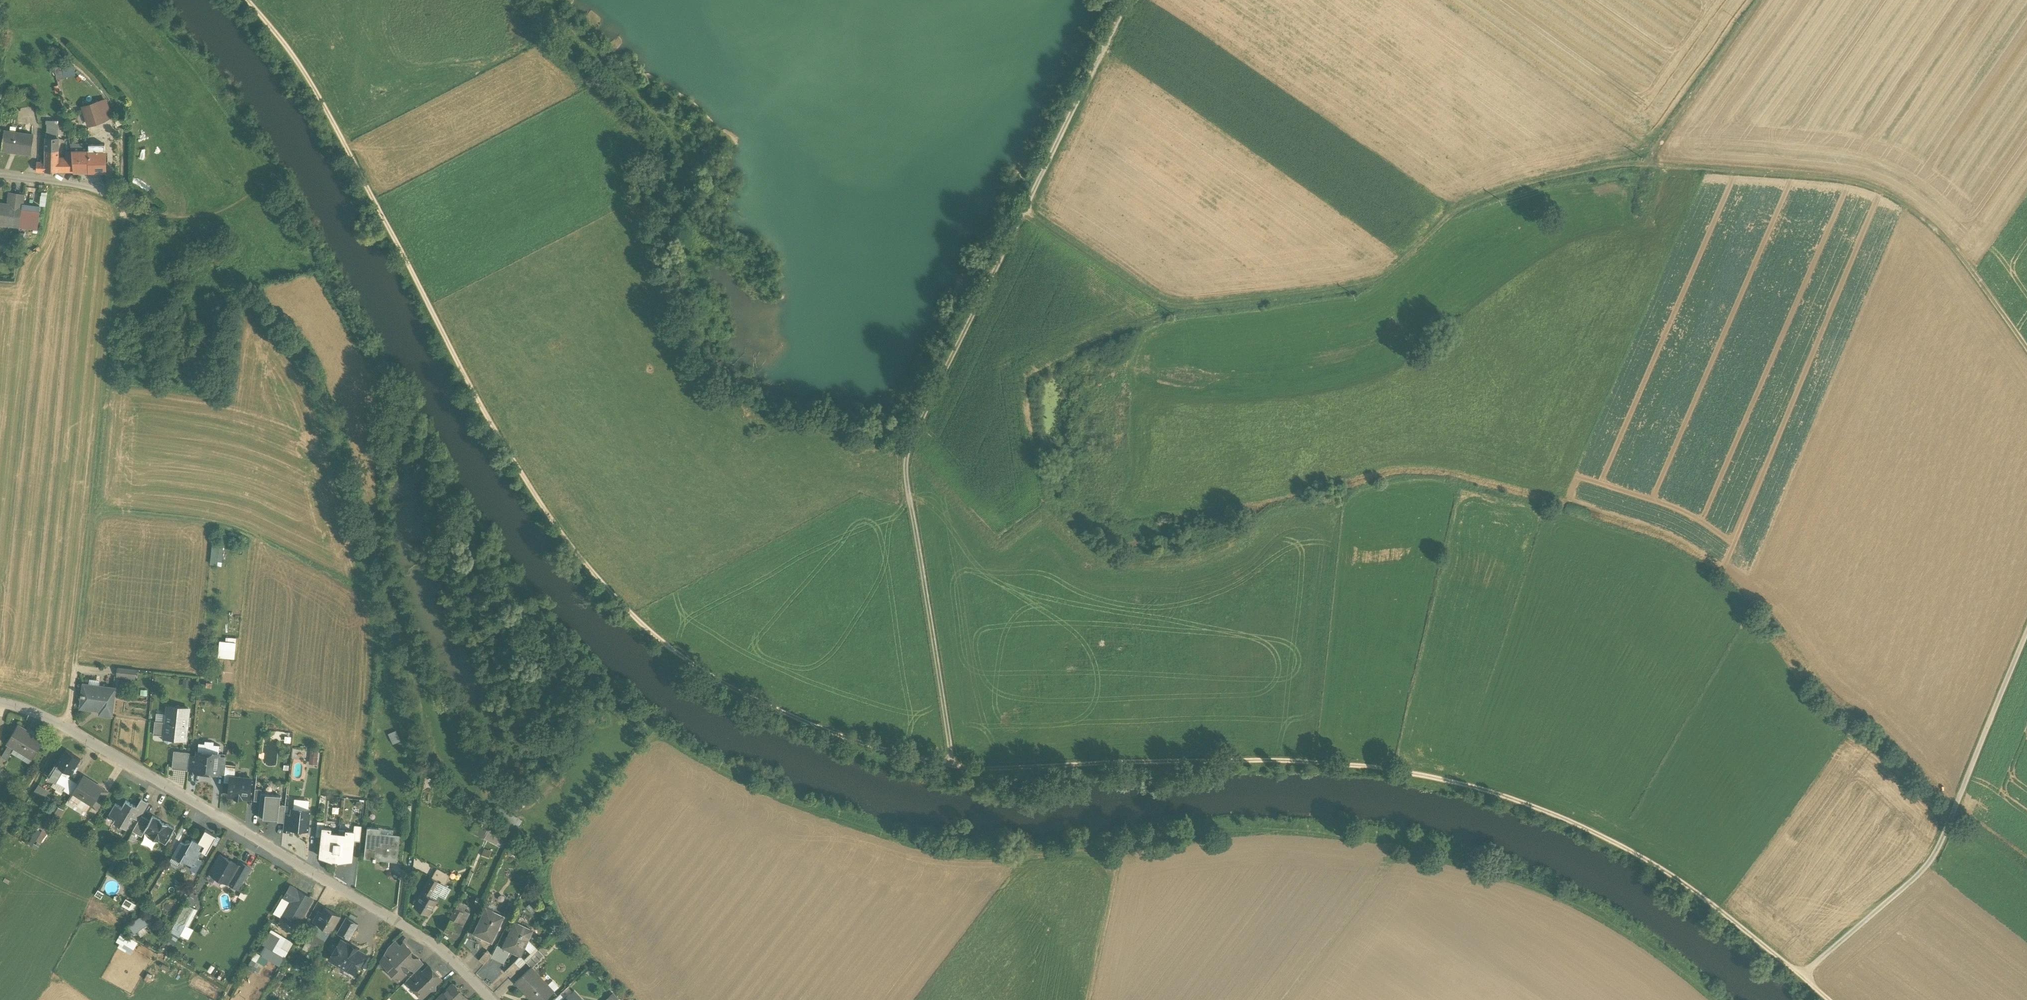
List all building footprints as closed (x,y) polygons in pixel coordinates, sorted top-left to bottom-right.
[(57,78),(76,75),(74,62),(55,65),(57,78)] [(99,102),(84,107),(89,125),(104,120),(99,102)] [(58,138),(59,120),(45,120),(45,124),(46,124),(46,132),(45,132),(45,138),(58,138)] [(34,135),(4,131),(2,149),(16,151),(16,152),(31,154),(34,135)] [(58,159),(58,138),(45,138),(45,159),(45,162),(45,171),(58,171),(58,159)] [(105,144),(89,144),(89,151),(89,171),(105,171),(105,144)] [(89,151),(72,151),(72,159),(74,171),(89,171),(89,151)] [(74,171),(72,159),(65,159),(65,171),(74,171)] [(24,195),(10,193),(8,204),(9,204),(13,205),(12,214),(21,216),(22,209),(22,208),(24,195)] [(0,203),(0,219),(7,220),(9,204),(8,204),(0,203)] [(40,211),(22,209),(21,216),(19,226),(38,229),(40,211)] [(21,216),(12,214),(10,225),(19,226),(21,216)] [(212,546),(212,564),(223,565),(224,546),(212,546)] [(236,643),(220,641),(218,657),(234,659),(236,643)] [(135,670),(118,668),(117,677),(135,679),(135,670)] [(115,688),(97,686),(97,689),(88,688),(88,695),(80,694),(80,696),(82,696),(81,706),(100,709),(100,715),(112,716),(115,688)] [(188,708),(168,706),(166,722),(155,721),(153,734),(164,736),(164,737),(164,740),(168,743),(173,741),(173,738),(185,740),(188,708)] [(17,724),(6,743),(7,744),(15,748),(33,759),(44,740),(17,724)] [(14,750),(8,746),(2,756),(8,760),(14,750)] [(80,759),(66,750),(58,764),(72,773),(80,759)] [(206,751),(198,750),(196,769),(196,770),(204,771),(204,770),(209,770),(208,772),(217,773),(217,771),(219,756),(219,752),(211,751),(210,754),(206,753),(206,751)] [(309,764),(316,764),(317,751),(310,750),(309,764)] [(189,752),(174,751),(172,768),(188,770),(188,768),(189,754),(189,752)] [(197,755),(189,754),(188,768),(196,769),(197,755)] [(226,756),(219,756),(217,771),(225,772),(226,764),(226,756)] [(58,764),(49,778),(65,787),(70,779),(69,778),(72,773),(58,764)] [(236,765),(226,764),(225,772),(224,782),(231,783),(231,777),(235,777),(236,765)] [(102,788),(84,777),(79,784),(73,794),(81,799),(77,805),(88,811),(102,788)] [(235,777),(231,777),(231,783),(230,796),(235,796),(235,797),(242,798),(242,797),(248,798),(250,779),(235,777)] [(73,794),(79,784),(70,779),(65,787),(63,790),(72,796),(73,794)] [(35,791),(44,797),(48,791),(39,785),(35,791)] [(109,792),(102,788),(88,811),(85,815),(92,819),(109,792)] [(261,793),(260,801),(258,817),(278,819),(280,804),(281,795),(261,793)] [(141,799),(137,806),(139,808),(133,817),(139,820),(142,815),(149,803),(141,799)] [(137,806),(126,800),(122,807),(115,803),(109,814),(116,817),(114,821),(120,825),(121,826),(121,825),(127,828),(133,817),(139,808),(137,806)] [(28,843),(37,849),(63,810),(54,804),(28,843)] [(309,810),(293,809),(292,815),(290,828),(291,828),(307,830),(309,810)] [(292,815),(285,814),(284,823),(283,831),(291,831),(291,828),(290,828),(292,815)] [(139,820),(133,831),(142,836),(145,831),(144,831),(150,820),(142,815),(139,820)] [(175,828),(153,815),(150,820),(144,831),(145,831),(151,834),(150,836),(158,841),(159,839),(166,843),(175,828)] [(325,822),(317,822),(316,837),(322,837),(323,829),(324,829),(325,822)] [(488,828),(475,822),(471,832),(483,838),(488,828)] [(362,826),(354,826),(354,832),(353,841),(360,841),(362,826)] [(378,828),(368,827),(364,858),(374,859),(374,860),(375,860),(376,857),(375,857),(375,855),(398,858),(400,838),(377,836),(378,828)] [(324,829),(323,829),(322,837),(320,856),(333,861),(333,860),(336,860),(338,834),(330,833),(331,829),(324,829)] [(202,850),(207,853),(217,836),(205,830),(199,841),(205,845),(202,850)] [(501,836),(490,830),(486,838),(497,844),(501,836)] [(346,835),(338,834),(336,860),(338,861),(351,860),(353,841),(354,832),(347,831),(346,835)] [(191,842),(185,843),(181,841),(173,856),(181,861),(182,859),(193,865),(197,858),(202,850),(205,845),(199,841),(193,838),(191,842)] [(483,855),(490,857),(493,844),(486,843),(483,855)] [(238,864),(220,854),(210,872),(236,887),(238,882),(242,884),(251,868),(239,862),(238,864)] [(197,858),(193,865),(190,869),(196,872),(203,861),(197,858)] [(438,869),(433,878),(439,881),(447,886),(452,878),(438,869)] [(431,877),(415,906),(428,914),(436,899),(430,896),(439,881),(433,878),(431,877)] [(312,899),(291,887),(285,897),(292,901),(282,917),(297,926),(312,899)] [(96,897),(102,900),(105,895),(99,892),(96,897)] [(121,908),(129,912),(134,904),(126,900),(121,908)] [(185,904),(172,931),(182,936),(196,909),(185,904)] [(326,907),(322,914),(318,912),(314,920),(317,923),(331,931),(340,915),(326,907)] [(456,907),(444,931),(457,938),(463,926),(458,923),(464,912),(461,910),(456,907)] [(486,908),(474,933),(492,941),(503,916),(486,908)] [(464,912),(458,923),(463,926),(470,913),(465,910),(464,912)] [(337,932),(349,939),(358,924),(346,917),(337,932)] [(131,926),(133,933),(143,929),(140,922),(131,926)] [(532,929),(515,922),(504,947),(510,949),(521,954),(532,929)] [(331,931),(317,923),(308,940),(321,948),(331,931)] [(293,942),(271,929),(262,944),(265,946),(284,957),(293,942)] [(122,946),(132,952),(138,943),(128,937),(122,946)] [(354,972),(365,954),(341,940),(331,959),(354,972)] [(395,940),(388,947),(384,954),(389,959),(401,947),(401,946),(395,940)] [(419,958),(404,943),(401,946),(401,947),(389,959),(394,963),(388,969),(398,980),(406,971),(408,971),(409,970),(409,968),(410,967),(419,958)] [(510,949),(504,947),(498,944),(492,957),(504,963),(510,949)] [(279,966),(284,957),(265,946),(260,954),(264,957),(279,966)] [(539,948),(526,961),(532,967),(545,955),(539,948)] [(487,951),(479,960),(484,964),(492,955),(487,951)] [(264,957),(260,954),(256,952),(247,967),(255,972),(264,957)] [(419,958),(410,967),(414,971),(418,968),(423,963),(419,958)] [(515,961),(506,971),(511,976),(520,967),(515,961)] [(414,971),(406,980),(411,985),(412,984),(412,983),(423,972),(418,968),(414,971)] [(432,973),(427,968),(423,972),(412,983),(412,984),(417,988),(416,990),(422,995),(429,987),(433,987),(433,983),(439,978),(433,972),(432,973)] [(529,968),(515,981),(533,999),(544,999),(552,993),(529,968)] [(434,999),(458,999),(464,995),(452,982),(434,999)]
